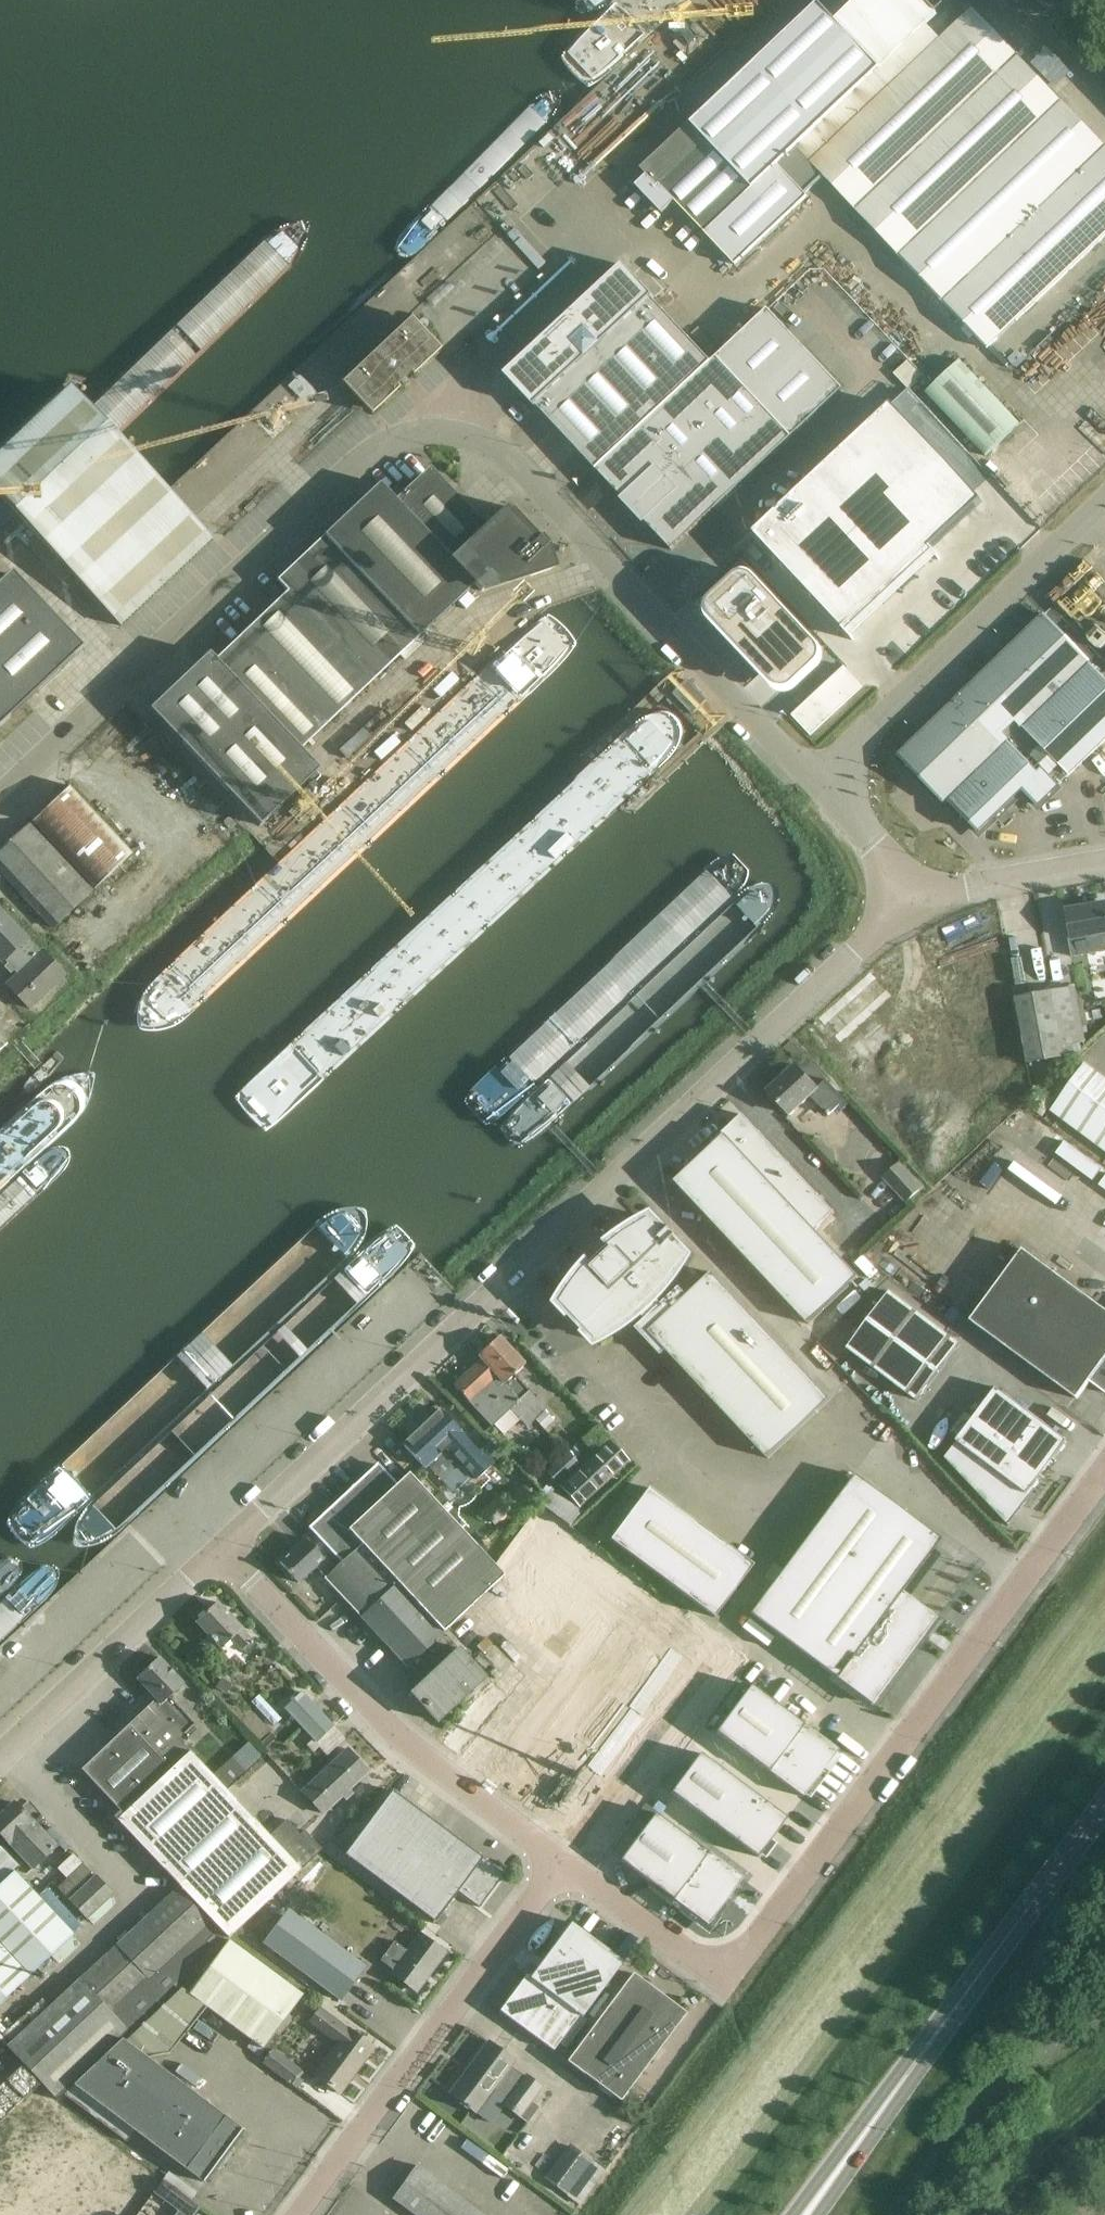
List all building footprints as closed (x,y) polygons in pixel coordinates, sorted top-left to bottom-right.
[(657,154),(641,169),(647,175),(636,186),(662,214),(675,202),(735,265),(809,197),(779,165),(937,15),(923,0),(857,0),(834,22),(818,5),(689,128),(687,126),(657,154)] [(1062,102),(974,9),(812,163),(899,256),(1062,102)] [(899,256),(987,348),(1104,236),(1104,147),(1062,102),(899,256)] [(537,406),(596,470),(712,362),(653,299),(654,297),(624,265),(506,376),(536,407),(537,406)] [(712,362),(596,470),(628,503),(633,499),(646,513),(641,518),(672,550),(688,535),(843,390),(768,309),(712,362)] [(400,389),(398,386),(401,383),(404,386),(410,381),(407,377),(411,374),(413,376),(441,350),(411,318),(341,383),(372,415),(400,389)] [(960,361),(925,394),(984,457),(1019,424),(960,361)] [(120,627),(213,540),(70,389),(0,455),(0,499),(120,627)] [(889,408),(752,536),(843,632),(979,503),(889,408)] [(554,567),(551,568),(545,550),(548,547),(511,508),(488,529),(439,478),(420,477),(395,501),(475,584),(481,591),(479,592),(480,594),(554,569),(554,567)] [(372,682),(475,584),(395,501),(380,484),(277,581),(288,592),(372,682)] [(83,650),(11,574),(0,585),(0,728),(83,650)] [(789,688),(790,688),(791,688),(792,687),(793,686),(794,685),(815,666),(816,665),(818,663),(819,661),(820,659),(820,657),(821,655),(820,653),(820,651),(819,649),(818,647),(817,645),(781,606),(779,605),(756,579),(754,578),(752,576),(750,575),(748,575),(746,575),(744,575),(741,575),(739,576),(738,577),(736,578),(713,600),(711,601),(710,603),(709,605),(709,607),(709,609),(709,612),(709,614),(710,616),(711,618),(712,620),(713,621),(735,644),(772,684),(774,685),(774,686),(775,687),(776,687),(777,688),(778,688),(779,689),(780,689),(782,689),(784,689),(786,689),(788,689),(789,688)] [(372,682),(288,592),(217,660),(209,652),(149,706),(260,823),(319,767),(301,748),(372,682)] [(1044,615),(971,686),(1017,732),(1089,662),(1044,615)] [(1017,732),(1063,781),(1104,741),(1104,678),(1089,662),(1017,732)] [(944,803),(947,800),(1017,732),(971,686),(899,756),(944,803)] [(1063,781),(1017,732),(947,800),(979,832),(1023,790),(1038,805),(1063,781)] [(31,823),(46,839),(95,889),(135,852),(85,802),(70,786),(31,823)] [(5,877),(54,928),(91,891),(43,841),(29,825),(0,852),(0,871),(5,877)] [(1067,910),(1072,938),(1069,939),(1073,958),(1104,952),(1104,903),(1067,910)] [(1,962),(4,959),(18,973),(6,985),(31,1010),(65,976),(40,952),(39,953),(27,940),(28,939),(0,911),(0,961),(1,962)] [(1028,1063),(1063,1057),(1061,1046),(1085,1042),(1075,991),(1053,996),(1018,1001),(1028,1063)] [(1084,1064),(1049,1111),(1104,1153),(1104,1080),(1084,1064)] [(845,1100),(841,1096),(827,1080),(817,1089),(796,1065),(768,1091),(791,1115),(811,1096),(829,1115),(845,1100)] [(809,1324),(860,1277),(816,1230),(835,1212),(743,1115),(713,1144),(714,1145),(676,1182),(809,1324)] [(907,1202),(923,1188),(900,1163),(884,1177),(907,1202)] [(671,1234),(671,1230),(672,1229),(671,1228),(665,1234),(652,1220),(654,1219),(653,1218),(651,1219),(631,1231),(612,1244),(613,1245),(613,1251),(597,1267),(590,1267),(591,1266),(590,1265),(579,1278),(573,1286),(567,1295),(561,1304),(562,1305),(563,1304),(596,1339),(595,1340),(595,1341),(619,1328),(640,1312),(646,1319),(636,1329),(641,1334),(643,1332),(662,1352),(665,1349),(768,1459),(832,1399),(713,1273),(688,1296),(680,1287),(662,1304),(656,1297),(673,1277),(687,1255),(686,1254),(686,1255),(672,1241),(678,1236),(678,1235),(676,1236),(674,1236),(671,1234)] [(1010,1268),(971,1321),(1060,1386),(1077,1399),(1090,1381),(1104,1392),(1104,1309),(1023,1249),(1010,1268)] [(960,1344),(890,1292),(848,1348),(917,1400),(960,1344)] [(481,1360),(454,1386),(491,1426),(493,1425),(503,1436),(519,1421),(508,1410),(509,1409),(526,1427),(545,1409),(529,1392),(514,1376),(525,1365),(498,1337),(478,1356),(481,1360)] [(997,1388),(944,1458),(1009,1526),(1034,1492),(1031,1490),(1068,1441),(997,1388)] [(460,1461),(477,1480),(494,1464),(481,1449),(478,1452),(461,1434),(462,1433),(441,1411),(440,1410),(403,1444),(404,1446),(424,1468),(427,1466),(439,1478),(438,1479),(440,1480),(460,1461)] [(544,1411),(535,1420),(544,1430),(553,1421),(544,1411)] [(580,1507),(628,1462),(609,1442),(561,1487),(580,1507)] [(568,1471),(587,1453),(578,1443),(559,1461),(568,1471)] [(443,1633),(503,1576),(409,1474),(396,1486),(378,1466),(311,1529),(342,1563),(337,1568),(326,1578),(325,1579),(362,1618),(361,1618),(407,1667),(408,1666),(416,1674),(450,1641),(443,1633)] [(853,1475),(750,1614),(871,1705),(923,1636),(928,1640),(929,1639),(929,1638),(934,1630),(931,1628),(937,1620),(941,1623),(941,1622),(901,1592),(940,1540),(853,1475)] [(522,1486),(517,1491),(517,1498),(522,1503),(529,1503),(534,1498),(534,1491),(529,1486),(522,1486)] [(648,1488),(609,1541),(713,1617),(752,1564),(648,1488)] [(572,1508),(560,1497),(552,1503),(563,1516),(572,1508)] [(547,1583),(581,1538),(556,1519),(523,1565),(547,1583)] [(571,1601),(605,1556),(581,1538),(547,1583),(571,1601)] [(326,1578),(337,1568),(326,1556),(324,1558),(305,1539),(280,1563),(299,1583),(316,1567),(326,1578)] [(599,1615),(634,1641),(649,1620),(664,1600),(605,1556),(571,1601),(596,1619),(599,1615)] [(664,1600),(649,1620),(695,1654),(710,1633),(664,1600)] [(196,1622),(211,1638),(222,1649),(233,1639),(246,1653),(255,1645),(252,1641),(241,1630),(242,1629),(217,1602),(196,1622)] [(578,1644),(618,1673),(624,1665),(639,1644),(634,1641),(599,1615),(596,1619),(578,1644)] [(679,1674),(695,1654),(649,1620),(634,1641),(639,1644),(679,1674)] [(450,1641),(416,1674),(423,1682),(410,1693),(437,1722),(485,1677),(450,1641)] [(560,1668),(600,1698),(609,1685),(618,1673),(578,1644),(560,1668)] [(624,1665),(664,1695),(679,1674),(639,1644),(624,1665)] [(154,1702),(184,1735),(188,1738),(197,1730),(193,1726),(195,1724),(169,1697),(184,1684),(158,1658),(136,1678),(157,1700),(154,1702)] [(664,1695),(624,1665),(618,1673),(609,1685),(649,1715),(664,1695)] [(600,1698),(560,1668),(542,1692),(582,1722),(594,1706),(600,1698)] [(220,1679),(215,1688),(226,1695),(232,1685),(220,1679)] [(600,1698),(594,1706),(634,1735),(649,1715),(609,1685),(600,1698)] [(750,1686),(716,1732),(803,1797),(837,1750),(750,1686)] [(313,1753),(319,1748),(327,1756),(345,1739),(301,1692),(285,1707),(314,1739),(307,1746),(313,1753)] [(582,1722),(542,1692),(523,1717),(564,1747),(579,1726),(582,1722)] [(259,1695),(251,1703),(273,1726),(281,1718),(259,1695)] [(2,2037),(9,2045),(6,2048),(56,2104),(63,2097),(123,2040),(302,1870),(269,1836),(178,1740),(184,1735),(154,1702),(154,1703),(153,1702),(82,1770),(124,1814),(117,1820),(132,1836),(140,1845),(179,1888),(48,2010),(39,2001),(2,2037)] [(619,1756),(634,1735),(594,1706),(582,1722),(579,1726),(619,1756)] [(535,1785),(564,1747),(523,1717),(501,1747),(510,1753),(504,1762),(535,1785)] [(564,1747),(604,1776),(619,1756),(579,1726),(564,1747)] [(248,1742),(216,1771),(229,1785),(260,1756),(248,1742)] [(564,1747),(535,1785),(567,1808),(573,1800),(582,1806),(604,1776),(564,1747)] [(323,1814),(353,1787),(368,1772),(347,1749),(302,1791),(323,1814)] [(700,1754),(671,1792),(758,1857),(787,1818),(700,1754)] [(392,1792),(353,1845),(345,1855),(439,1924),(445,1916),(441,1913),(458,1891),(479,1907),(504,1875),(482,1858),(484,1856),(483,1855),(481,1858),(392,1792)] [(47,1837),(32,1821),(31,1822),(13,1803),(0,1815),(0,1834),(32,1868),(55,1846),(47,1837)] [(655,1814),(620,1860),(707,1925),(742,1878),(655,1814)] [(304,1831),(300,1835),(286,1820),(269,1836),(302,1870),(323,1851),(304,1831)] [(335,1847),(345,1855),(353,1845),(343,1837),(335,1847)] [(18,1866),(0,1847),(0,1883),(18,1866)] [(73,1854),(57,1869),(66,1879),(82,1864),(73,1854)] [(82,1864),(57,1888),(66,1897),(91,1873),(82,1864)] [(73,1935),(71,1932),(29,1887),(14,1871),(0,1885),(0,2004),(73,1935)] [(67,1898),(85,1918),(85,1919),(86,1918),(112,1895),(93,1874),(67,1898)] [(264,1947),(340,2000),(364,1966),(289,1913),(264,1947)] [(587,2020),(582,2017),(623,1962),(571,1923),(530,1978),(526,1975),(500,2011),(553,2050),(558,2043),(566,2048),(587,2020)] [(392,1974),(399,1979),(416,1992),(427,1977),(426,1977),(444,1953),(445,1953),(445,1952),(421,1935),(408,1952),(395,1942),(381,1961),(394,1971),(392,1974)] [(229,1941),(190,1993),(263,2048),(303,1995),(229,1941)] [(620,2101),(686,2013),(633,1973),(567,2061),(620,2101)] [(337,2045),(331,2053),(314,2075),(340,2094),(374,2048),(348,2030),(319,2008),(308,2023),(337,2045)] [(123,2040),(63,2097),(126,2146),(133,2136),(140,2137),(186,2169),(204,2182),(243,2130),(225,2117),(123,2040)] [(488,2041),(449,2093),(476,2113),(490,2124),(504,2105),(527,2122),(538,2107),(531,2102),(542,2087),(526,2075),(525,2077),(511,2066),(515,2061),(488,2041)] [(307,2076),(301,2071),(272,2049),(261,2064),(289,2086),(290,2084),(297,2089),(307,2076)] [(80,2140),(35,2092),(0,2127),(0,2214),(80,2140)] [(566,2196),(580,2205),(606,2171),(569,2145),(545,2178),(568,2195),(566,2196)] [(416,2165),(392,2199),(414,2214),(482,2214),(416,2165)] [(200,2207),(175,2189),(166,2202),(180,2212),(178,2214),(194,2214),(200,2207)]
